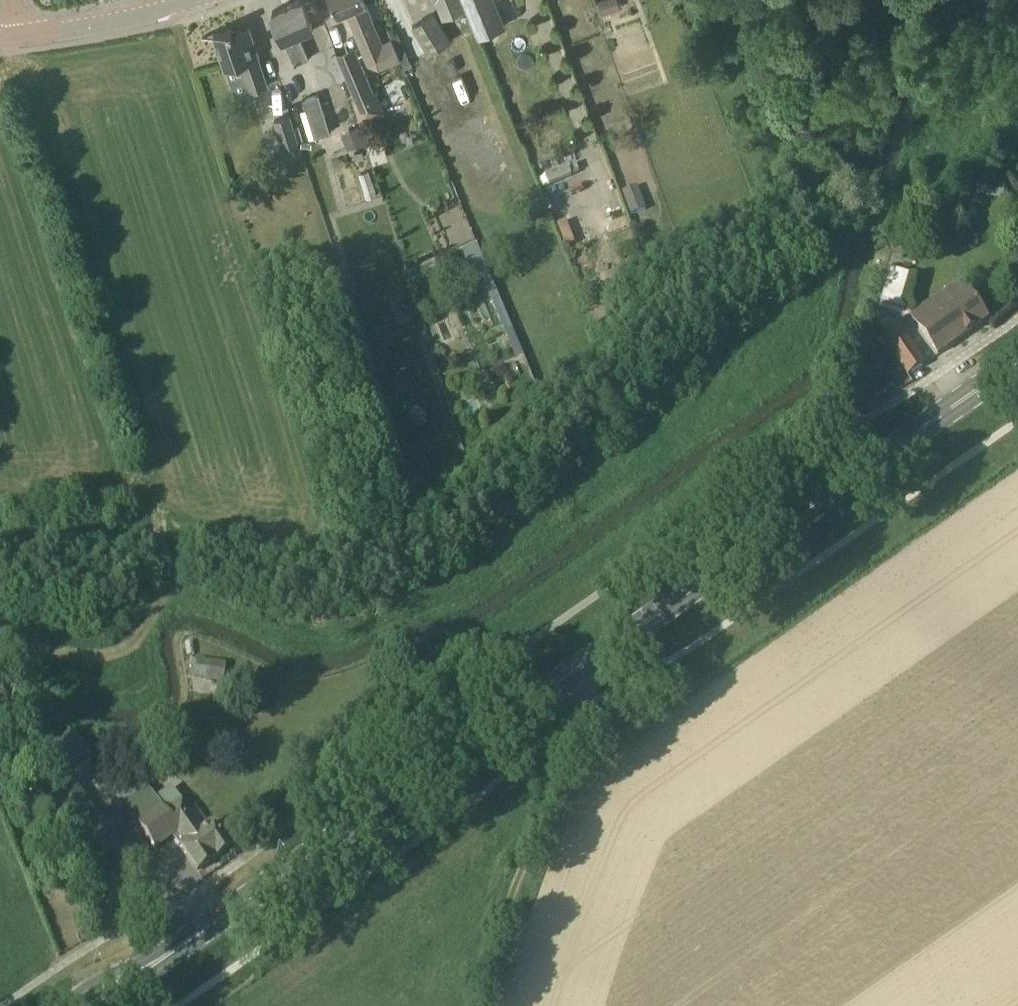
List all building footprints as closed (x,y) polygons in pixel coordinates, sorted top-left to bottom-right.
[(309,56),(298,32),(316,25),(302,0),(298,0),(272,11),(295,62),(309,56)] [(364,0),(333,0),(340,15),(346,13),(368,63),(379,67),(401,58),(392,39),(382,43),(364,0)] [(434,2),(437,0),(444,18),(466,11),(462,0),(433,0),(434,2)] [(469,13),(493,4),(492,0),(465,0),(469,13)] [(597,2),(602,16),(619,10),(615,0),(603,0),(597,2)] [(429,53),(450,41),(433,13),(412,26),(429,53)] [(269,84),(249,26),(233,31),(232,26),(213,33),(234,95),(269,84)] [(406,71),(414,68),(398,31),(390,34),(392,39),(401,58),(406,71)] [(342,61),(356,96),(351,98),(360,122),(384,112),(376,93),(373,94),(357,55),(342,61)] [(308,139),(326,133),(330,132),(318,94),(303,98),(305,104),(298,106),(308,139)] [(281,147),(304,141),(296,114),(274,120),(281,147)] [(359,125),(342,131),(347,148),(364,142),(359,125)] [(283,157),(272,163),(278,174),(289,168),(283,157)] [(636,187),(621,193),(630,217),(645,212),(636,187)] [(469,268),(480,264),(484,263),(477,245),(462,250),(469,268)] [(881,337),(882,338),(900,326),(899,325),(912,316),(902,302),(911,275),(891,268),(876,321),(885,334),(881,337)] [(938,355),(989,320),(970,292),(920,328),(938,355)] [(926,364),(900,326),(882,338),(908,376),(926,364)] [(222,685),(226,664),(208,661),(205,682),(222,685)] [(88,755),(71,731),(42,751),(59,775),(88,755)] [(121,806),(146,786),(139,777),(114,797),(121,806)] [(93,815),(80,788),(60,797),(74,826),(85,820),(94,816),(93,815)] [(169,839),(196,874),(229,851),(210,826),(207,828),(205,825),(200,828),(171,788),(155,799),(148,790),(123,807),(136,826),(154,849),(169,839)]
